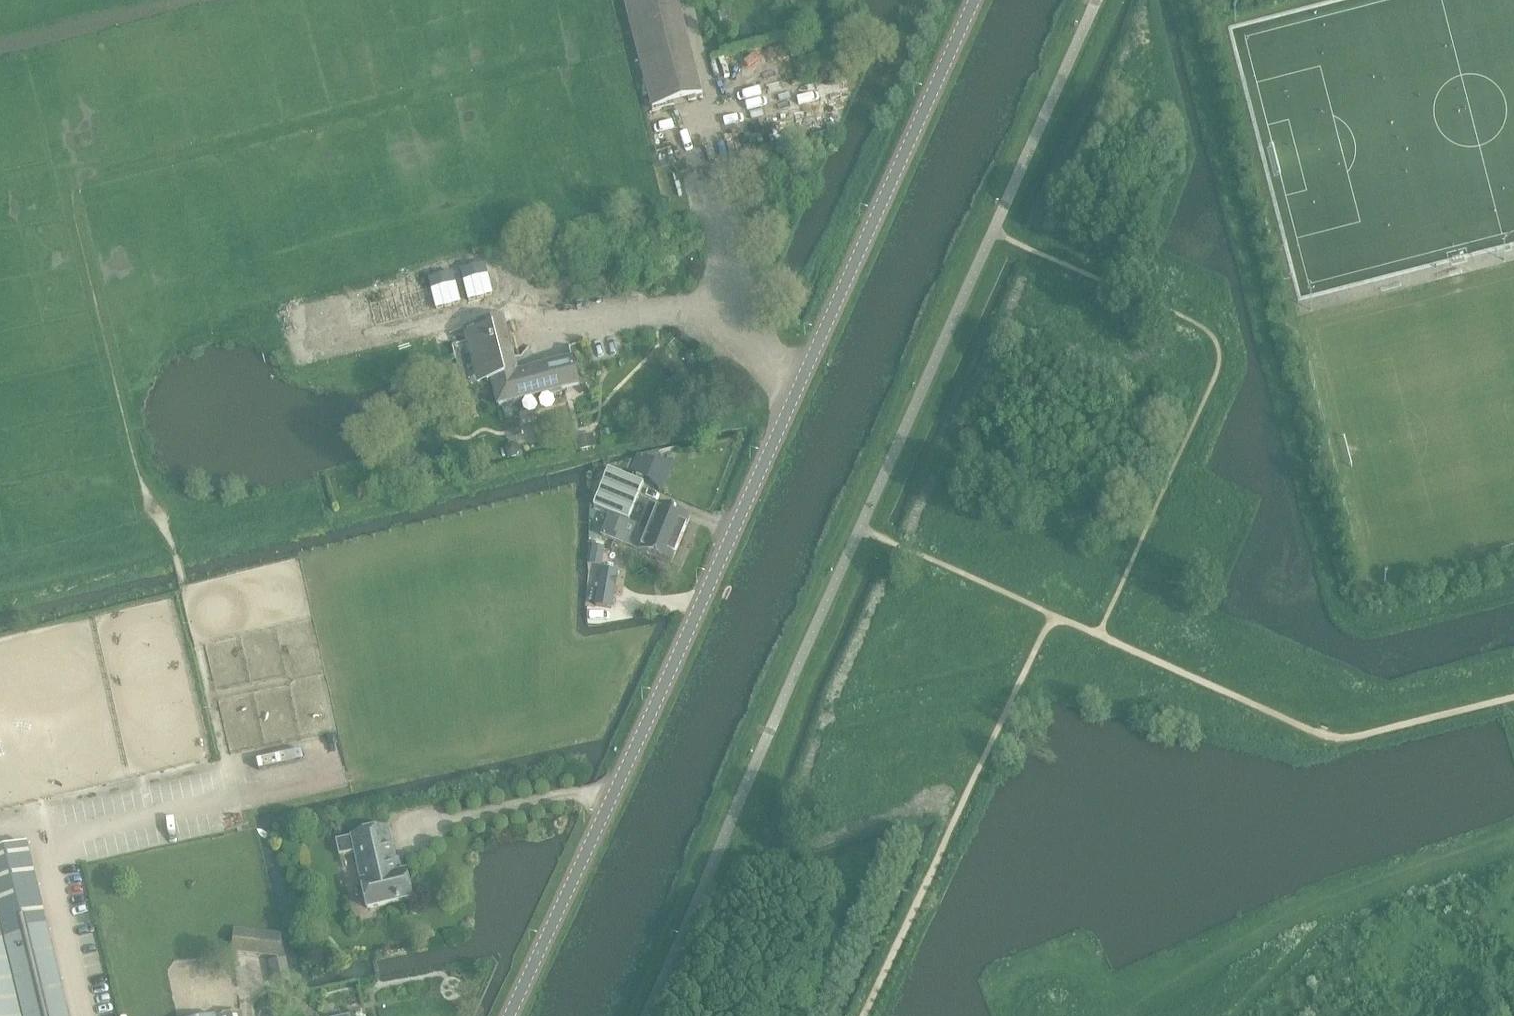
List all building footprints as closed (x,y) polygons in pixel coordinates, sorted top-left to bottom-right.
[(679,0),(625,0),(654,113),(704,100),(679,0)] [(487,276),(463,283),(468,302),(492,296),(487,276)] [(455,285),(431,291),(436,310),(460,304),(455,285)] [(467,344),(452,347),(463,390),(478,386),(478,388),(492,384),(517,378),(517,377),(503,322),(464,332),(467,344)] [(573,363),(517,377),(517,378),(492,384),(498,409),(548,397),(553,400),(560,398),(563,393),(579,388),(573,363)] [(596,447),(593,436),(576,439),(578,451),(596,447)] [(504,451),(506,457),(511,460),(516,458),(519,453),(518,448),(513,445),(507,446),(504,451)] [(638,456),(631,472),(647,479),(654,462),(638,456)] [(608,471),(594,507),(629,521),(644,485),(608,471)] [(650,504),(640,528),(681,544),(691,521),(650,504)] [(681,544),(640,528),(612,516),(603,538),(634,550),(635,549),(642,552),(641,553),(673,566),(681,544)] [(592,547),(590,561),(602,563),(604,549),(592,547)] [(615,592),(619,572),(601,569),(598,589),(615,592)] [(368,910),(413,900),(408,874),(399,876),(389,831),(354,838),(337,842),(340,857),(357,853),(364,884),(363,884),(368,910)] [(60,1005),(65,1003),(28,845),(0,851),(0,1015),(63,1015),(60,1005)] [(281,936),(234,930),(231,952),(278,958),(281,936)] [(268,963),(273,986),(291,983),(286,959),(268,963)]
